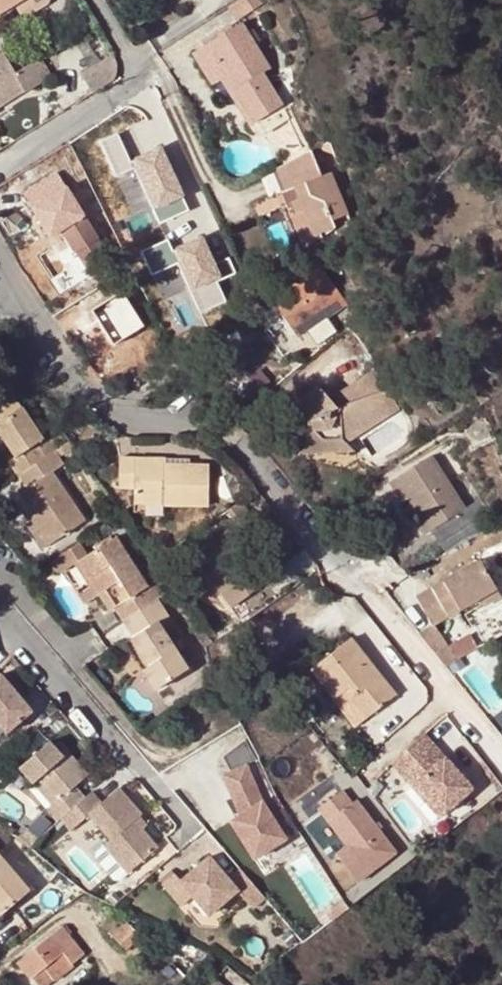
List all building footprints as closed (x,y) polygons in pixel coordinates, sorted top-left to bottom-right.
[(14,5),(22,0),(0,0),(0,13),(14,5)] [(54,0),(22,0),(14,5),(23,20),(54,0)] [(229,6),(237,18),(262,3),(260,0),(238,0),(229,6)] [(194,52),(206,72),(219,64),(254,121),(282,104),(263,73),(269,68),(241,23),(194,52)] [(97,90),(114,80),(119,69),(118,57),(116,53),(86,72),(97,90)] [(26,87),(29,92),(46,82),(35,63),(19,72),(8,54),(0,59),(0,103),(26,87)] [(222,98),(230,93),(249,124),(254,121),(219,64),(206,72),(222,98)] [(276,209),(277,210),(281,208),(300,253),(305,249),(310,247),(312,246),(337,231),(336,230),(336,229),(335,225),(349,218),(334,177),(324,180),(314,155),(278,169),(286,192),(281,194),(271,199),(276,209)] [(334,177),(314,155),(324,180),(334,177)] [(174,194),(167,198),(163,191),(143,159),(113,176),(153,242),(174,229),(178,235),(193,225),(174,194)] [(273,170),(281,194),(286,192),(278,169),(273,170)] [(61,229),(76,253),(78,252),(91,272),(110,259),(55,172),(24,192),(52,236),(61,229)] [(170,186),(163,191),(167,198),(174,194),(170,186)] [(349,218),(335,225),(336,229),(336,230),(351,223),(349,218)] [(178,235),(174,229),(153,242),(160,253),(182,240),(178,235)] [(327,319),(344,308),(315,263),(300,273),(303,278),(273,299),(296,336),(325,317),(327,319)] [(135,309),(147,304),(137,284),(125,290),(135,309)] [(388,384),(379,369),(356,384),(359,389),(344,399),(345,403),(339,407),(332,400),(321,388),(299,408),(309,420),(307,442),(307,444),(388,384)] [(388,384),(307,444),(346,443),(344,438),(362,425),(366,427),(401,405),(388,384)] [(356,384),(332,400),(339,407),(345,403),(344,399),(359,389),(356,384)] [(10,389),(0,396),(0,416),(3,421),(0,423),(0,433),(16,456),(8,461),(19,475),(55,451),(58,448),(50,437),(45,440),(10,389)] [(70,441),(58,448),(64,457),(76,449),(70,441)] [(27,487),(17,495),(32,516),(51,542),(85,518),(53,473),(64,464),(55,451),(19,475),(27,487)] [(467,508),(433,455),(397,478),(410,499),(421,517),(415,520),(425,535),(431,531),(467,508)] [(114,490),(130,491),(129,505),(161,507),(161,509),(205,510),(207,468),(186,468),(186,475),(162,474),(162,467),(163,461),(117,459),(114,490)] [(186,468),(162,467),(162,474),(186,475),(186,468)] [(404,503),(410,499),(397,478),(391,482),(404,503)] [(467,508),(431,531),(444,552),(481,528),(478,524),(492,515),(482,499),(467,508)] [(44,548),(51,542),(32,516),(25,521),(44,548)] [(225,532),(187,556),(222,612),(258,588),(225,532)] [(80,560),(93,580),(100,593),(111,608),(116,605),(124,618),(158,597),(161,595),(152,582),(148,584),(117,536),(84,556),(80,560)] [(66,569),(80,560),(84,556),(77,544),(52,562),(59,570),(66,569)] [(453,596),(458,604),(461,609),(481,597),(498,587),(481,560),(445,583),(447,586),(437,592),(434,588),(418,598),(435,625),(438,623),(451,615),(448,610),(443,602),(453,596)] [(171,588),(162,576),(152,582),(161,595),(171,588)] [(88,601),(100,593),(93,580),(79,590),(88,601)] [(498,587),(481,597),(485,604),(501,593),(498,587)] [(443,602),(448,610),(458,604),(453,596),(443,602)] [(133,636),(148,660),(142,664),(156,686),(189,665),(166,627),(174,622),(158,597),(124,618),(126,620),(135,635),(133,636)] [(459,664),(460,663),(452,647),(438,623),(435,625),(421,633),(448,670),(459,664)] [(452,647),(460,663),(481,652),(483,650),(475,635),(452,647)] [(126,640),(142,664),(148,660),(133,636),(126,640)] [(310,674),(333,704),(348,693),(354,699),(348,704),(365,725),(395,702),(349,644),(310,674)] [(18,698),(5,683),(0,677),(0,727),(6,734),(31,712),(18,698)] [(11,678),(5,683),(18,698),(23,693),(11,678)] [(355,732),(365,725),(348,704),(354,699),(348,693),(333,704),(355,732)] [(427,734),(394,763),(415,787),(420,782),(448,813),(476,789),(427,734)] [(233,774),(225,777),(242,816),(232,823),(256,861),(287,841),(264,803),(248,766),(258,762),(249,740),(226,758),(233,774)] [(50,742),(21,767),(34,783),(42,777),(60,800),(54,805),(49,808),(59,822),(63,819),(87,799),(77,787),(89,777),(69,753),(64,758),(50,742)] [(60,800),(42,777),(34,783),(54,805),(60,800)] [(420,782),(415,787),(443,818),(448,813),(420,782)] [(134,823),(139,819),(142,816),(120,790),(115,795),(103,804),(93,794),(87,799),(63,819),(73,830),(90,816),(110,840),(104,845),(128,874),(157,849),(142,832),(134,823)] [(361,882),(400,853),(360,800),(356,803),(346,791),(322,809),(350,846),(339,854),(361,882)] [(139,819),(134,823),(142,832),(147,828),(139,819)] [(2,915),(29,892),(20,881),(43,860),(2,828),(0,829),(0,913),(2,915)] [(183,907),(195,897),(210,915),(238,891),(255,911),(267,901),(243,871),(231,881),(211,858),(182,883),(176,875),(165,884),(183,907)] [(344,902),(328,914),(334,922),(350,910),(344,902)] [(125,918),(112,931),(128,946),(140,934),(125,918)] [(86,955),(64,927),(20,962),(40,984),(48,984),(86,955)] [(181,957),(169,948),(164,955),(176,963),(181,957)] [(181,973),(175,968),(170,974),(176,979),(181,973)] [(7,973),(0,979),(0,984),(13,984),(15,983),(7,973)]
